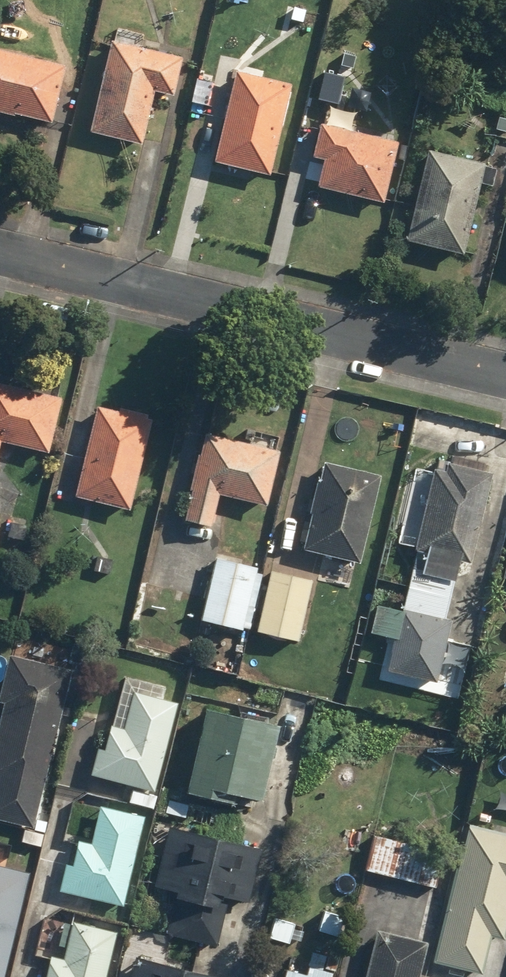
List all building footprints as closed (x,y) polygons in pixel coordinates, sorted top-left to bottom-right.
[(90,132),(139,143),(150,95),(178,101),(188,57),(110,40),(90,132)] [(50,126),(64,67),(0,51),(0,114),(50,126)] [(214,161),(268,175),(291,88),(237,74),(214,161)] [(306,183),(384,198),(397,134),(318,119),(306,183)] [(404,235),(467,250),(488,159),(425,144),(404,235)] [(0,382),(0,439),(48,451),(62,398),(0,382)] [(73,494),(130,509),(153,422),(97,406),(73,494)] [(207,432),(184,517),(212,525),(220,495),(265,507),(280,451),(207,432)] [(304,547),(358,560),(378,477),(325,464),(304,547)] [(436,469),(414,555),(425,558),(421,573),(456,581),(459,566),(469,568),(493,474),(451,464),(449,473),(436,469)] [(219,557),(203,620),(242,629),(257,567),(219,557)] [(274,570),(259,629),(298,639),(313,581),(274,570)] [(390,673),(438,684),(454,621),(381,603),(373,634),(398,641),(390,673)] [(34,827),(76,669),(11,652),(0,691),(0,700),(7,701),(0,727),(0,818),(34,827)] [(93,772),(155,789),(177,704),(136,693),(126,729),(112,725),(105,752),(99,751),(93,772)] [(281,726),(205,708),(186,791),(262,808),(281,726)] [(60,886),(122,903),(145,818),(103,807),(93,843),(79,839),(72,866),(66,865),(60,886)] [(431,958),(474,966),(480,931),(488,932),(495,933),(504,884),(505,884),(505,831),(455,822),(431,958)] [(262,849),(171,828),(158,882),(157,887),(175,891),(164,936),(216,947),(227,898),(250,903),(262,849)] [(374,833),(366,869),(438,887),(447,851),(374,833)] [(32,876),(0,867),(0,976),(5,976),(32,876)] [(119,936),(77,925),(68,961),(54,957),(48,976),(108,976),(119,936)] [(427,941),(377,929),(365,976),(418,976),(427,941)] [(262,976),(329,976),(331,973),(269,955),(262,976)] [(139,956),(135,976),(228,976),(139,956)]
